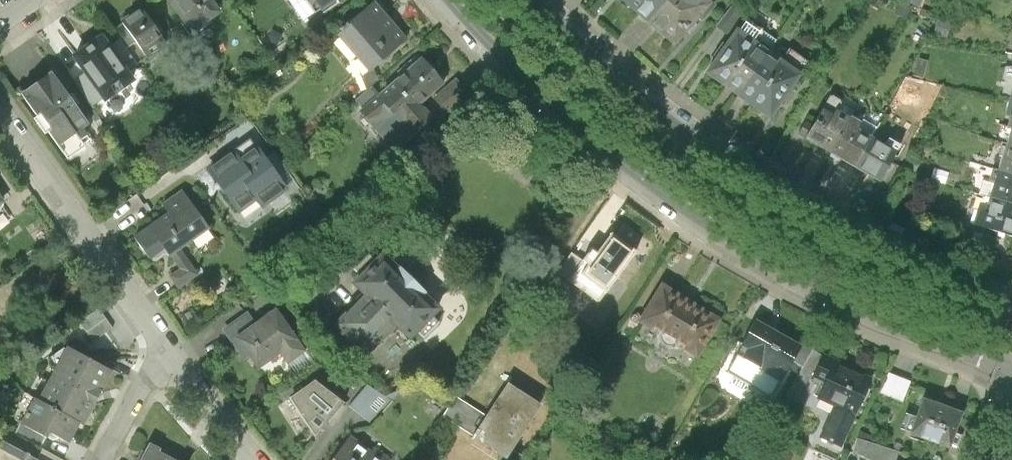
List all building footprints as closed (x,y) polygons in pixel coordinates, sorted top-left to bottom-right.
[(187,31),(190,29),(193,33),(219,14),(209,0),(164,0),(187,31)] [(319,13),(338,0),(311,0),(319,13)] [(373,0),(372,0),(335,34),(369,71),(407,37),(373,0)] [(659,24),(680,0),(630,0),(659,24)] [(689,50),(727,5),(721,0),(680,0),(659,24),(689,50)] [(167,44),(142,8),(121,22),(134,41),(146,58),(167,44)] [(123,48),(134,41),(121,22),(110,30),(117,40),(123,48)] [(715,76),(749,99),(780,52),(746,30),(715,76)] [(124,72),(119,65),(107,48),(99,37),(69,58),(94,93),(124,72)] [(117,40),(107,48),(119,65),(130,58),(123,48),(117,40)] [(749,99),(783,121),(814,75),(780,52),(749,99)] [(421,59),(377,96),(399,122),(432,95),(444,85),(421,59)] [(89,125),(52,73),(22,94),(61,147),(77,136),(81,141),(88,137),(82,130),(89,125)] [(444,85),(432,95),(446,111),(468,93),(453,76),(444,85)] [(862,117),(837,104),(819,138),(844,151),(862,117)] [(872,123),(862,117),(844,151),(866,163),(882,134),(870,128),(872,123)] [(897,143),(882,134),(866,163),(892,177),(911,141),(901,135),(897,143)] [(231,148),(204,167),(236,212),(252,200),(257,208),(284,189),(253,145),(237,156),(231,148)] [(1011,170),(1003,198),(1011,201),(1011,170)] [(208,228),(182,190),(164,202),(171,212),(150,226),(165,248),(169,254),(178,248),(208,228)] [(1003,198),(995,227),(1011,231),(1011,201),(1003,198)] [(165,248),(150,226),(133,238),(148,260),(165,248)] [(608,294),(638,252),(610,232),(587,264),(580,274),(592,283),(608,294)] [(178,248),(169,254),(179,269),(169,275),(177,287),(196,273),(178,248)] [(556,272),(585,292),(592,283),(580,274),(587,264),(571,252),(556,272)] [(439,307),(384,253),(355,282),(368,295),(340,324),(368,352),(396,324),(410,337),(439,307)] [(721,320),(659,285),(637,324),(699,359),(721,320)] [(238,338),(254,326),(239,306),(231,312),(238,322),(216,338),(223,348),(238,338)] [(112,330),(99,310),(80,323),(93,343),(112,330)] [(254,326),(238,338),(259,368),(281,353),(289,364),(306,352),(276,310),(254,326)] [(754,320),(726,370),(771,396),(799,346),(754,320)] [(70,348),(41,400),(80,421),(84,423),(112,371),(70,348)] [(871,383),(832,366),(816,401),(834,409),(855,419),(871,383)] [(882,390),(904,398),(911,379),(889,371),(882,390)] [(315,438),(344,403),(315,380),(289,399),(315,438)] [(350,403),(371,421),(390,398),(369,381),(350,403)] [(509,385),(488,417),(475,437),(473,439),(505,459),(507,459),(514,449),(542,406),(509,385)] [(443,416),(475,437),(488,417),(456,396),(443,416)] [(69,440),(80,421),(41,400),(36,397),(22,422),(45,435),(51,438),(54,432),(69,440)] [(960,412),(922,398),(910,433),(948,446),(960,412)] [(834,409),(820,439),(842,448),(855,419),(834,409)] [(39,446),(45,435),(22,422),(16,433),(39,446)] [(852,438),(848,453),(871,459),(899,459),(901,452),(852,438)] [(350,439),(335,459),(387,459),(375,451),(371,455),(350,439)] [(0,441),(0,442),(0,459),(35,459),(0,441)] [(147,447),(140,459),(172,459),(147,447)] [(514,449),(507,459),(523,459),(526,457),(514,449)]
